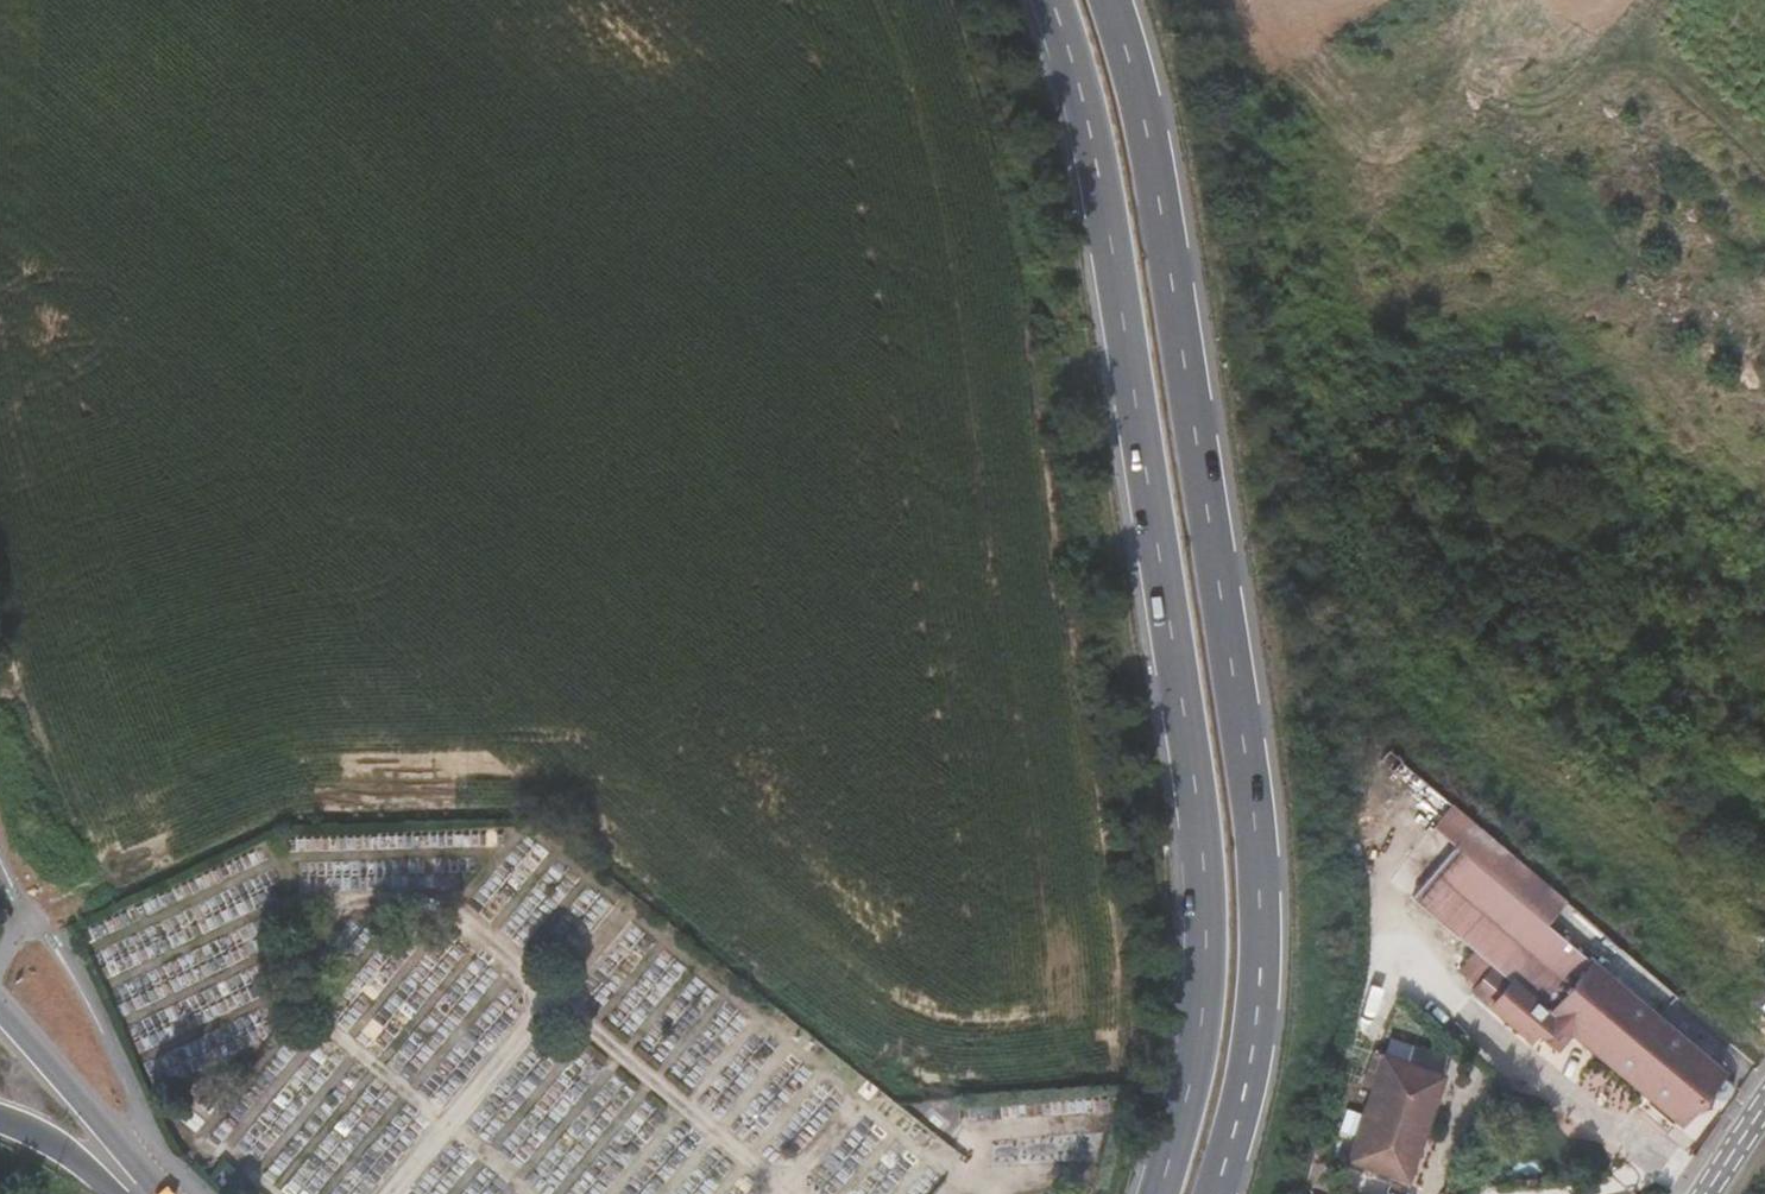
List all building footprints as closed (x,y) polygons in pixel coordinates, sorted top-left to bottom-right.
[(1678,1117),(1724,1066),(1454,849),(1413,895),(1508,974),(1488,998),(1529,1034),(1537,1025),(1555,1041),(1569,1025),(1678,1117)] [(1409,1193),(1429,1193),(1457,1093),(1388,1074),(1381,1108),(1389,1110),(1370,1183),(1409,1193)]
